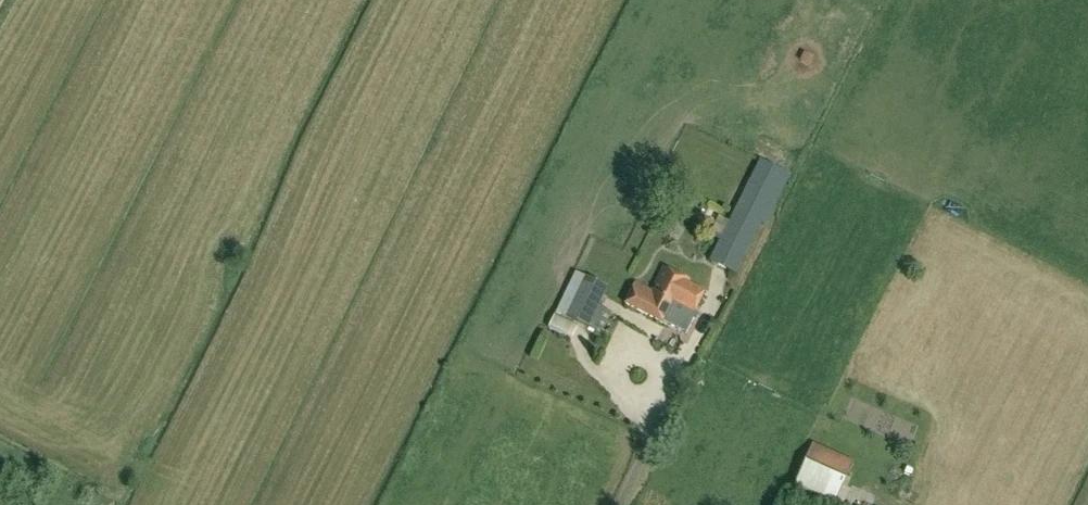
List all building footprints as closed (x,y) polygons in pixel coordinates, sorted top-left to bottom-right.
[(761,161),(710,262),(736,275),(762,225),(765,226),(790,176),(761,161)] [(652,292),(636,284),(625,305),(667,326),(677,307),(694,315),(705,293),(689,285),(690,282),(664,269),(652,292)] [(589,328),(608,288),(575,272),(556,313),(589,328)] [(853,462),(813,444),(803,467),(843,485),(853,462)]
